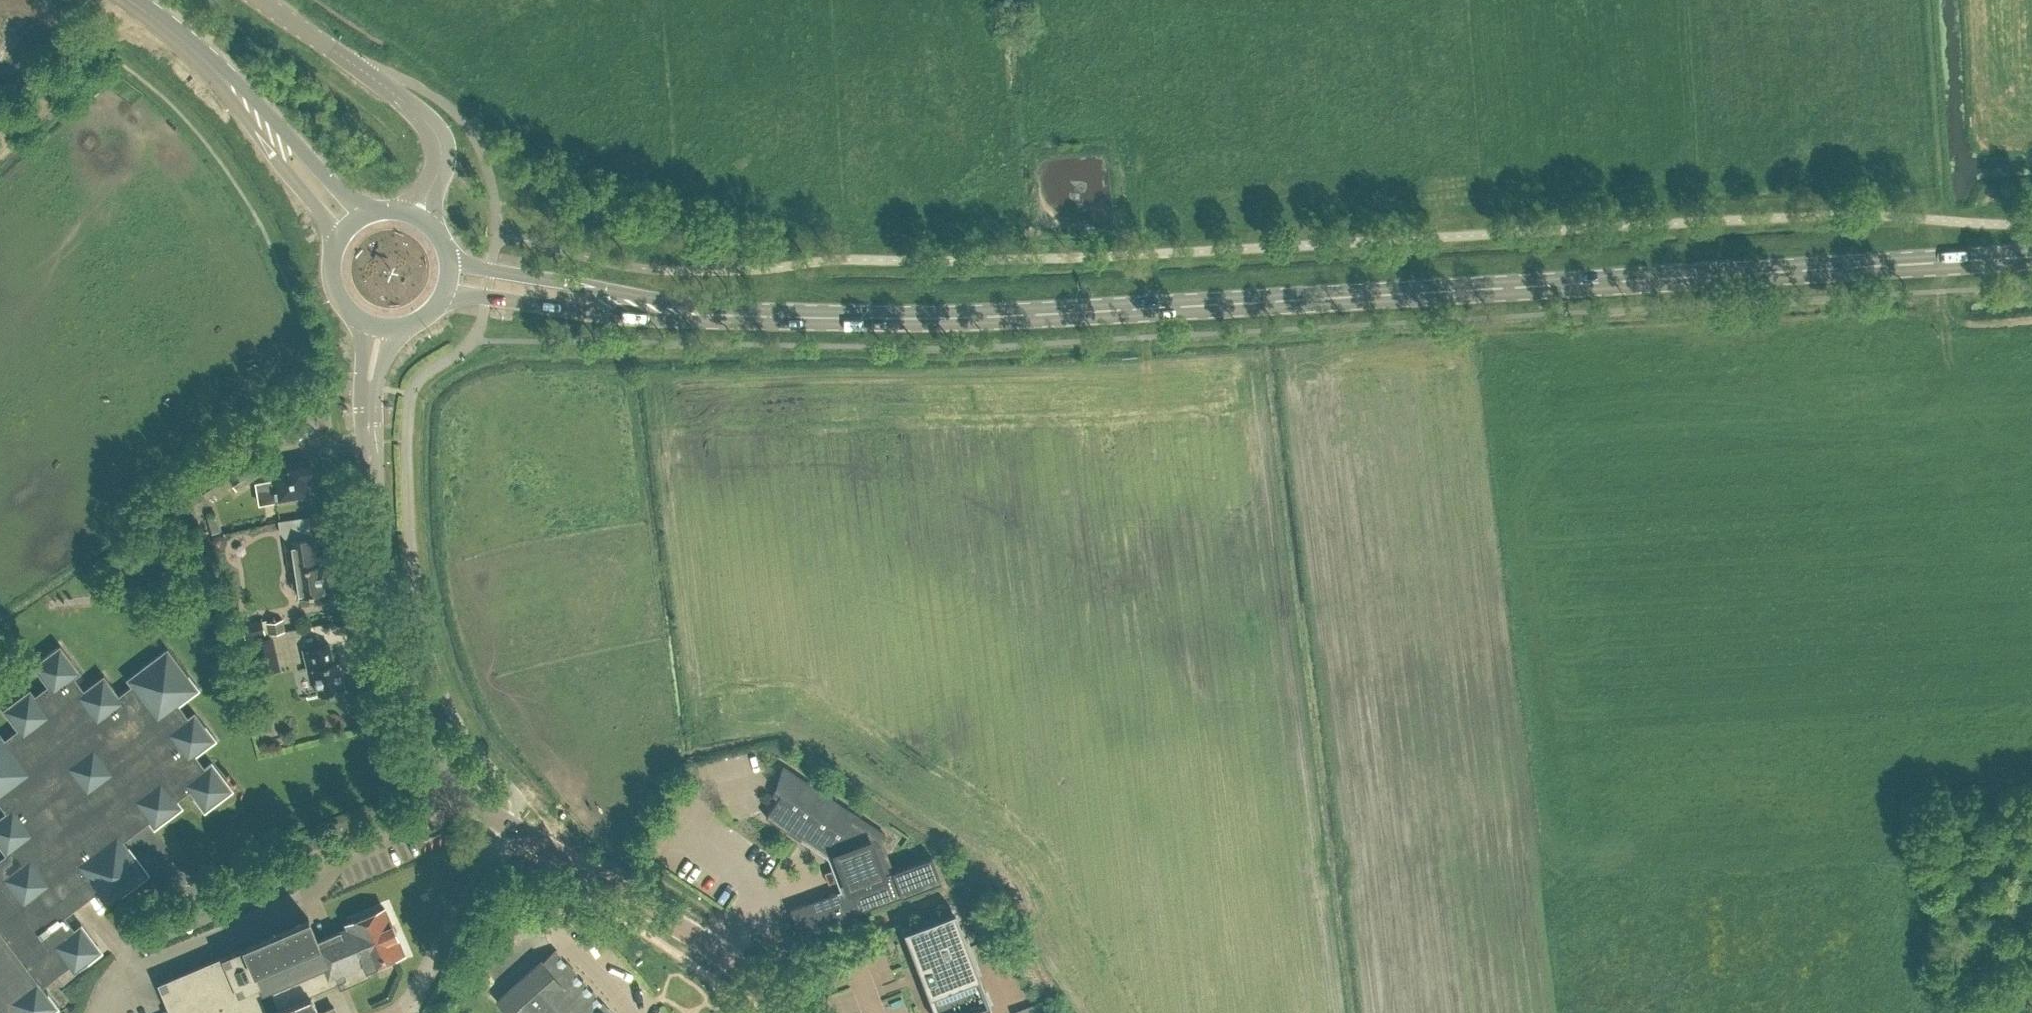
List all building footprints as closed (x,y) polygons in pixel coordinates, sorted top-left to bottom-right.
[(258,454),(228,475),(237,487),(267,467),(258,454)] [(269,466),(275,499),(311,492),(309,477),(311,476),(308,459),(269,466)] [(206,496),(211,492),(205,482),(199,485),(206,496)] [(284,538),(288,567),(295,567),(299,596),(324,593),(321,564),(316,564),(312,536),(296,539),(294,519),(278,521),(279,529),(287,538),(284,538)] [(284,622),(283,618),(266,621),(266,619),(262,619),(262,618),(242,622),(245,637),(268,632),(268,634),(302,627),(301,618),(284,622)] [(245,641),(252,673),(277,667),(269,635),(245,641)] [(333,661),(328,642),(303,648),(307,667),(314,666),(319,695),(345,688),(338,661),(333,661)] [(73,677),(80,672),(60,644),(32,665),(47,685),(35,695),(30,688),(2,708),(17,729),(5,738),(0,732),(0,803),(6,811),(0,815),(0,845),(6,853),(0,857),(0,1012),(46,1012),(58,1004),(43,984),(69,965),(74,971),(101,951),(80,923),(74,928),(64,915),(97,891),(107,904),(148,873),(118,833),(144,813),(154,827),(182,806),(176,799),(189,790),(204,810),(232,789),(211,761),(204,767),(195,754),(215,739),(194,711),(187,716),(178,703),(198,688),(167,647),(126,678),(131,685),(119,695),(103,674),(83,689),(73,677)] [(778,798),(766,816),(800,840),(828,858),(832,869),(836,880),(840,890),(789,909),(792,917),(799,935),(800,937),(847,920),(846,916),(941,881),(931,856),(896,869),(894,870),(886,873),(875,843),(883,840),(886,836),(783,767),(775,789),(781,793),(778,798)] [(538,852),(520,855),(524,881),(542,879),(538,852)] [(172,1012),(266,1012),(259,996),(257,992),(269,987),(271,991),(278,1007),(272,1010),(273,1012),(338,1012),(336,1009),(334,1005),(319,1012),(317,1012),(308,992),(310,991),(337,980),(340,987),(370,974),(367,967),(404,951),(397,935),(389,939),(383,925),(391,921),(384,906),(346,922),(347,926),(340,929),(334,931),(317,938),(308,916),(242,944),(244,947),(159,982),(172,1012)] [(920,970),(924,969),(928,980),(922,983),(923,983),(924,986),(925,985),(927,989),(926,989),(931,1000),(931,999),(935,1009),(931,1011),(932,1012),(936,1011),(936,1012),(963,1012),(975,1008),(983,1005),(988,1003),(983,991),(978,978),(953,913),(951,913),(950,912),(936,918),(936,919),(927,923),(925,919),(922,921),(923,924),(921,925),(921,924),(906,930),(907,931),(905,931),(910,946),(907,947),(908,949),(911,948),(915,959),(918,967),(919,967),(920,970)] [(554,949),(541,961),(540,960),(496,999),(508,1012),(604,1012),(608,1009),(554,949)]
